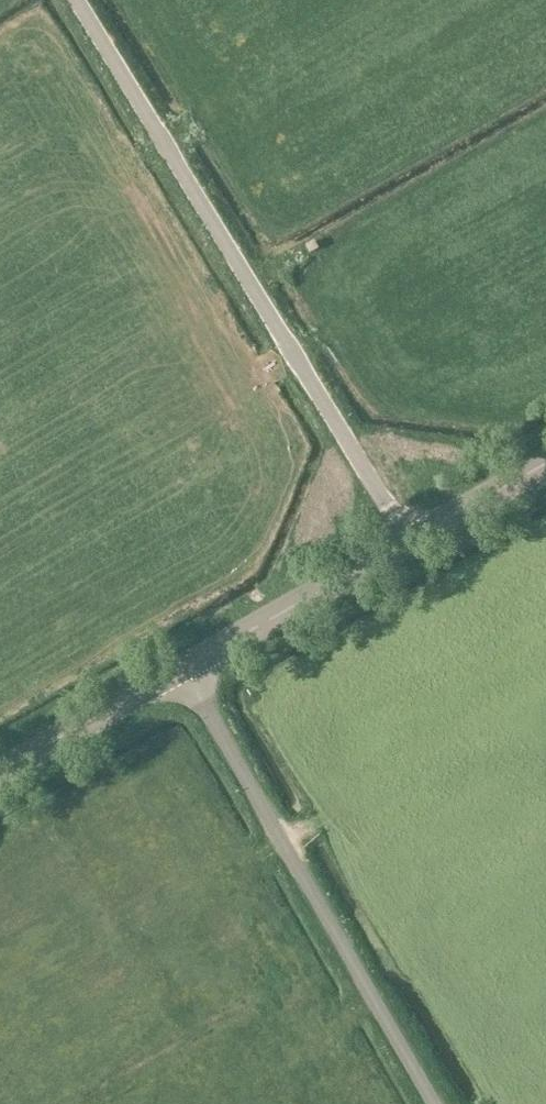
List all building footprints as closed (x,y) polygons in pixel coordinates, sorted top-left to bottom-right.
[(310,254),(317,249),(313,242),(305,246),(310,254)]
